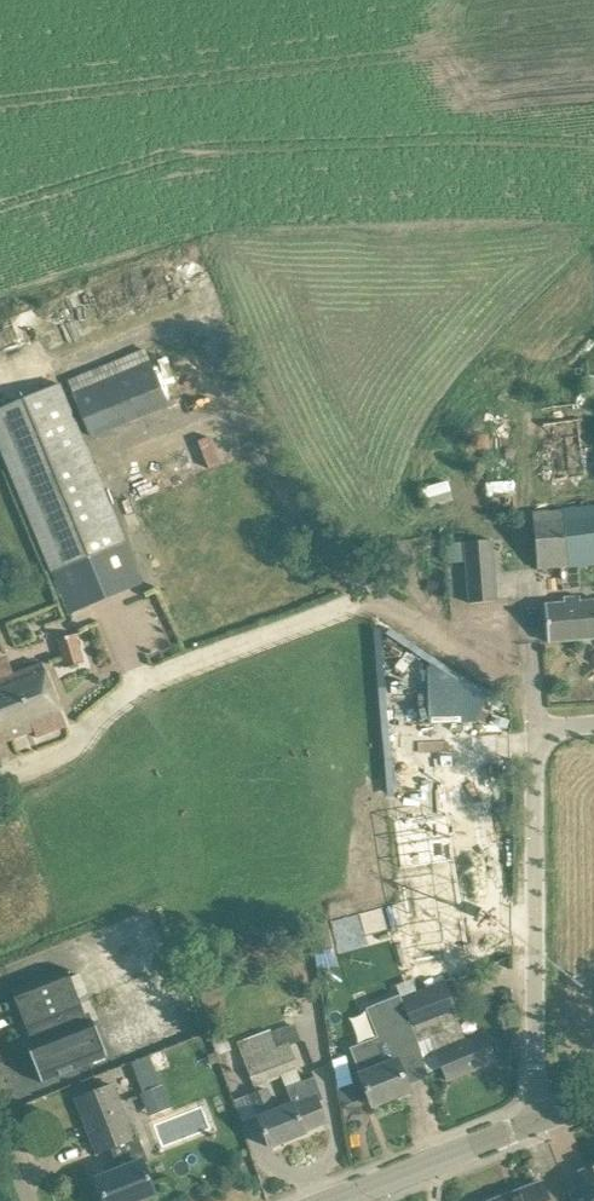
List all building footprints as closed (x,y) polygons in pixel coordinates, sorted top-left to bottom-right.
[(127,355),(66,380),(71,393),(90,437),(148,413),(127,355)] [(91,463),(59,384),(0,408),(0,445),(19,493),(70,613),(142,583),(91,463)] [(448,481),(423,488),(428,509),(454,501),(448,481)] [(588,508),(587,503),(580,503),(581,509),(533,513),(536,544),(538,568),(561,566),(563,589),(581,588),(579,565),(593,563),(593,507),(588,508)] [(469,602),(498,601),(492,540),(444,543),(446,563),(466,562),(469,602)] [(49,570),(42,553),(24,561),(31,578),(49,570)] [(581,601),(580,596),(563,598),(564,603),(545,604),(548,641),(593,637),(593,600),(581,601)] [(76,634),(57,639),(66,667),(84,661),(76,634)] [(67,725),(42,663),(0,679),(0,743),(34,730),(36,736),(67,725)] [(446,812),(394,819),(415,960),(468,952),(446,812)] [(404,903),(312,925),(317,952),(366,939),(365,934),(391,928),(407,925),(404,903)] [(108,1056),(94,1020),(92,1020),(92,1021),(87,1023),(84,1014),(85,1013),(67,968),(12,989),(29,1035),(30,1035),(34,1044),(29,1045),(27,1045),(42,1082),(43,1081),(106,1056),(106,1057),(108,1056)] [(425,1056),(437,1051),(448,1080),(495,1062),(484,1033),(466,1040),(443,981),(403,996),(423,1049),(425,1056)] [(403,996),(402,997),(401,994),(374,1004),(387,1038),(352,1051),(364,1083),(372,1105),(410,1091),(398,1059),(421,1050),(424,1057),(425,1056),(423,1049),(403,996)] [(271,1030),(238,1042),(239,1044),(244,1061),(254,1085),(281,1074),(296,1069),(299,1067),(290,1044),(278,1049),(271,1032),(271,1030)] [(231,1049),(231,1047),(225,1032),(211,1036),(218,1054),(231,1049)] [(267,1088),(251,1094),(260,1116),(258,1117),(261,1124),(270,1146),(306,1132),(305,1131),(328,1122),(319,1101),(323,1099),(314,1077),(302,1082),(286,1088),(292,1103),(275,1110),(267,1088)] [(149,1116),(171,1108),(162,1084),(140,1092),(149,1116)] [(146,1170),(143,1162),(146,1161),(137,1137),(134,1138),(113,1086),(77,1100),(98,1153),(111,1147),(121,1170),(96,1179),(105,1200),(133,1200),(155,1192),(146,1170)] [(592,1163),(593,1167),(581,1172),(593,1200),(593,1163),(592,1163)] [(502,1200),(549,1200),(542,1183),(521,1191),(522,1193),(502,1200)]
